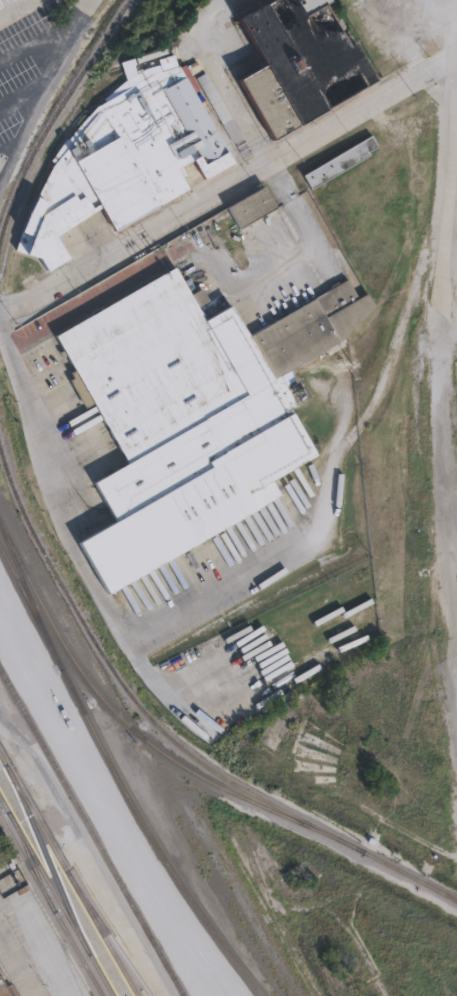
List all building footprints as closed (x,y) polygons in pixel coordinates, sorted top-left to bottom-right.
[(240,20),(273,0),(331,0),(332,1),(328,4),(352,46),(357,43),(378,80),(275,141),(240,80),(266,65),(240,20)] [(170,47),(175,62),(181,61),(239,162),(161,207),(120,135),(104,104),(130,79),(124,62),(170,47)] [(205,70),(233,118),(251,150),(252,151),(251,151),(243,156),(236,143),(234,144),(196,76),(196,75),(205,70)] [(156,207),(113,232),(73,159),(115,135),(156,207)] [(372,155),(312,189),(304,175),(373,135),(380,146),(370,152),(372,155)] [(278,209),(241,230),(228,208),(266,187),(278,209)] [(176,267),(192,295),(203,287),(211,301),(199,307),(206,320),(232,305),(249,335),(269,323),(270,325),(333,289),(331,286),(340,281),(341,284),(349,279),(360,298),(368,293),(375,306),(342,341),(273,381),(315,455),(274,481),(246,494),(255,511),(106,594),(74,543),(117,521),(95,482),(129,463),(95,403),(86,409),(70,380),(74,378),(71,372),(75,370),(57,335),(176,267)] [(6,984),(2,986),(0,982),(0,995),(13,995),(6,984)]
